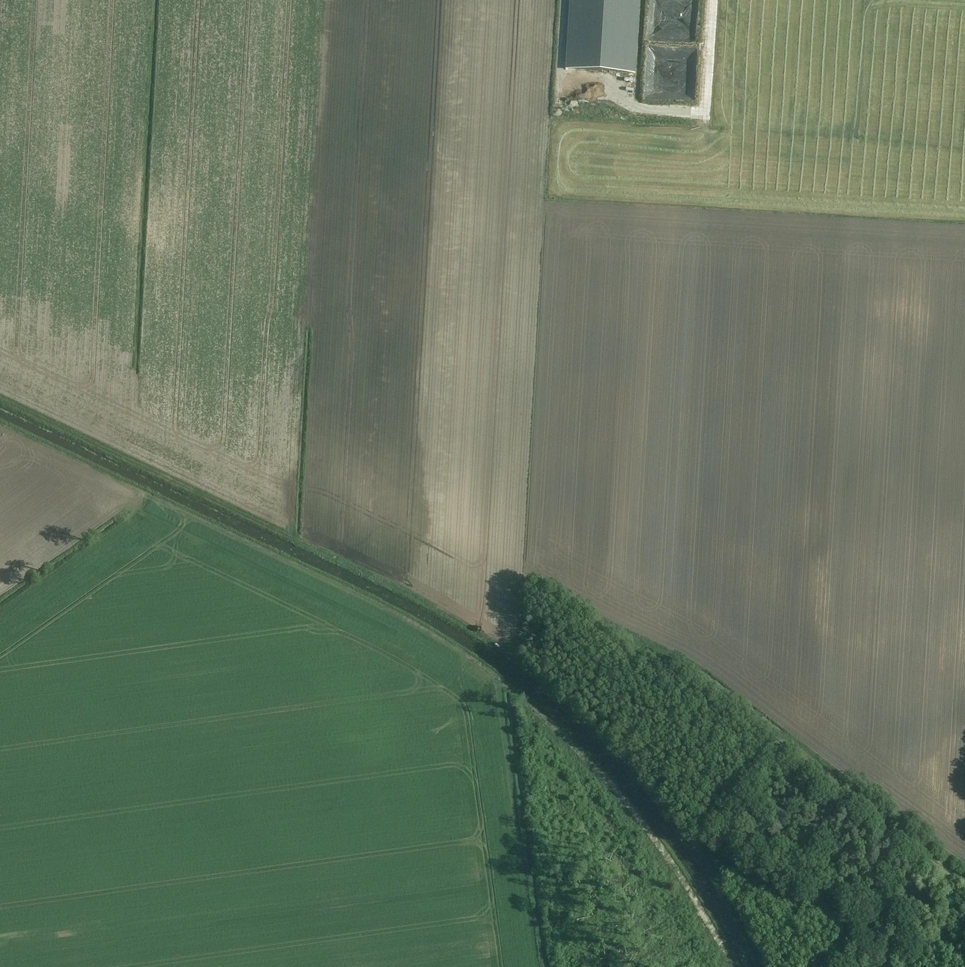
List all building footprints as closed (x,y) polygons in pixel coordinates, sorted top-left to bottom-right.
[(567,67),(636,71),(641,0),(571,0),(567,67)]
